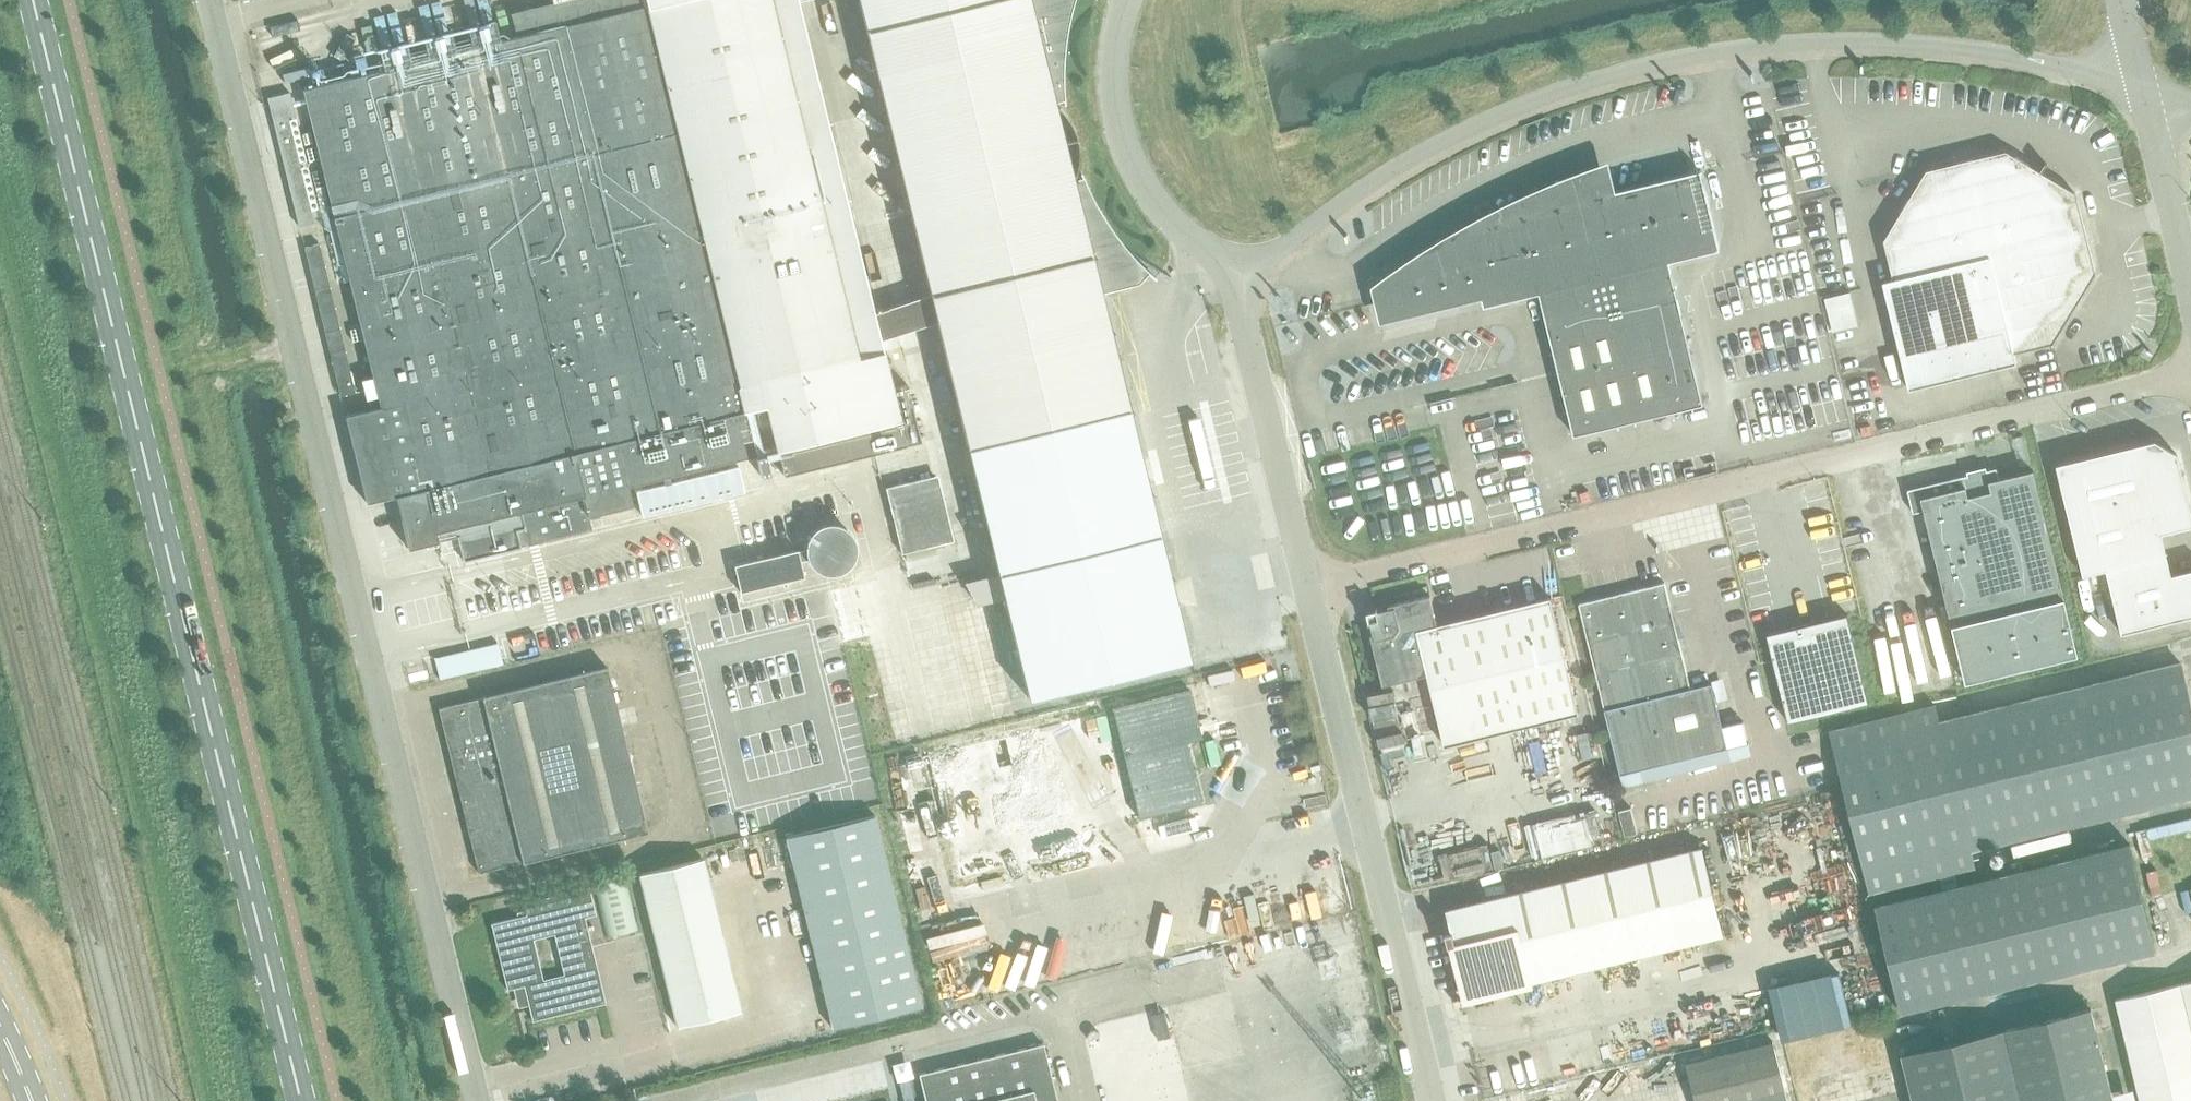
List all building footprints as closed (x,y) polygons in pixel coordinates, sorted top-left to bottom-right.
[(302,89),(302,90),(333,216),(334,222),(349,282),(349,283),(350,288),(350,289),(372,377),(375,390),(380,407),(345,415),(366,502),(394,496),(408,548),(437,541),(458,536),(463,559),(537,541),(590,529),(590,530),(592,529),(588,516),(632,505),(628,486),(697,469),(755,454),(744,410),(765,404),(776,449),(777,448),(783,473),(921,442),(908,384),(893,387),(880,340),(874,312),(864,274),(839,280),(771,1),(774,0),(555,0),(561,26),(302,89)] [(929,294),(936,321),(966,446),(1028,698),(1190,658),(1177,606),(1172,584),(1146,481),(1141,459),(1128,407),(1117,361),(1116,357),(1100,292),(1108,290),(1137,283),(1147,272),(1154,279),(1155,278),(1125,247),(1100,211),(1081,172),(1079,173),(1081,177),(1073,179),(1072,176),(1075,164),(1075,151),(1073,138),(1069,125),(1063,114),(1055,104),(1054,101),(1062,99),(1063,104),(1064,104),(1063,61),(1069,18),(1074,0),(858,0),(929,294)] [(267,98),(298,226),(314,221),(312,214),(289,117),(296,115),(290,92),(267,98)] [(2095,273),(2076,193),(2006,151),(1926,170),(1884,240),(1893,279),(1882,282),(1909,389),(2018,364),(2015,353),(2054,344),(2095,273)] [(1465,228),(1372,281),(1382,316),(1481,294),(1484,307),(1539,293),(1574,435),(1703,404),(1669,261),(1720,250),(1701,171),(1465,228)] [(304,247),(340,395),(354,392),(319,243),(304,247)] [(1837,328),(1864,321),(1855,287),(1828,294),(1837,328)] [(929,294),(874,312),(880,340),(936,321),(929,294)] [(942,398),(952,396),(948,374),(938,376),(942,398)] [(2171,574),(2161,533),(2190,526),(2190,510),(2177,454),(2155,440),(2056,465),(2083,575),(2106,569),(2122,633),(2190,616),(2190,569),(2171,574)] [(1204,467),(1208,499),(1248,494),(1244,462),(1204,467)] [(737,466),(635,491),(642,515),(744,490),(737,466)] [(1913,513),(1924,510),(1966,682),(2078,654),(2033,470),(1999,478),(1996,468),(1907,490),(1913,513)] [(885,487),(901,553),(946,542),(930,477),(885,487)] [(797,548),(733,564),(740,591),(804,575),(797,548)] [(1675,625),(1665,582),(1579,604),(1620,774),(1748,743),(1743,721),(1722,726),(1711,683),(1690,688),(1678,638),(1684,637),(1679,624),(1675,625)] [(872,585),(846,591),(855,629),(881,623),(872,585)] [(1383,685),(1428,674),(1445,745),(1579,713),(1550,597),(1437,625),(1430,595),(1388,605),(1389,608),(1372,612),(1369,617),(1374,634),(1371,634),(1383,685)] [(1848,614),(1767,634),(1788,722),(1869,702),(1848,614)] [(443,676),(478,668),(478,670),(508,663),(503,638),(438,653),(443,676)] [(1830,731),(1870,894),(1976,869),(1972,851),(2124,814),(2126,821),(2150,815),(2149,808),(2190,798),(2190,701),(2181,664),(1940,723),(1935,705),(1830,731)] [(438,708),(478,872),(646,832),(606,668),(438,708)] [(1727,674),(1717,677),(1724,696),(1734,693),(1727,674)] [(893,711),(917,706),(912,676),(888,680),(893,711)] [(990,696),(1013,692),(1012,683),(989,687),(990,696)] [(1373,691),(1385,734),(1410,728),(1399,685),(1373,691)] [(928,754),(958,878),(1009,866),(1011,875),(1023,872),(1021,863),(1087,846),(1089,845),(1092,844),(1094,841),(1095,839),(1096,836),(1095,833),(1094,828),(1201,802),(1186,741),(1201,737),(1197,721),(1190,690),(1035,727),(1035,729),(992,739),(992,738),(928,754)] [(1393,741),(1395,755),(1428,750),(1425,735),(1393,741)] [(888,764),(910,854),(925,851),(902,760),(888,764)] [(1542,855),(1597,841),(1588,807),(1534,822),(1542,855)] [(874,815),(786,836),(832,1028),(921,1006),(874,815)] [(1875,906),(1901,1012),(2156,950),(2130,844),(1875,906)] [(1468,997),(1723,934),(1702,847),(1446,909),(1452,930),(1446,932),(1449,944),(1455,942),(1468,997)] [(1430,883),(1453,876),(1444,849),(1421,857),(1430,883)] [(639,874),(677,1026),(740,1010),(703,858),(639,874)] [(933,867),(918,871),(923,886),(937,882),(933,867)] [(592,885),(605,937),(638,929),(625,877),(592,885)] [(595,914),(589,886),(523,902),(526,915),(490,923),(507,989),(515,987),(519,1003),(527,1001),(531,1016),(532,1020),(605,1003),(584,917),(595,914)] [(532,939),(543,981),(564,976),(553,934),(532,939)] [(1776,982),(1789,1037),(1857,1021),(1845,966),(1776,982)] [(2178,988),(2190,1043),(2190,984),(2178,988)] [(2178,988),(2118,1002),(2141,1100),(2190,1100),(2190,1043),(2178,988)] [(1915,1100),(2113,1100),(2091,1011),(1904,1058),(1915,1100)] [(1886,1031),(1865,1038),(1874,1065),(1896,1057),(1886,1031)] [(1788,1100),(1773,1041),(1686,1062),(1695,1100),(1786,1100),(1788,1100)] [(1041,1045),(917,1076),(923,1100),(1055,1100),(1041,1045)]
